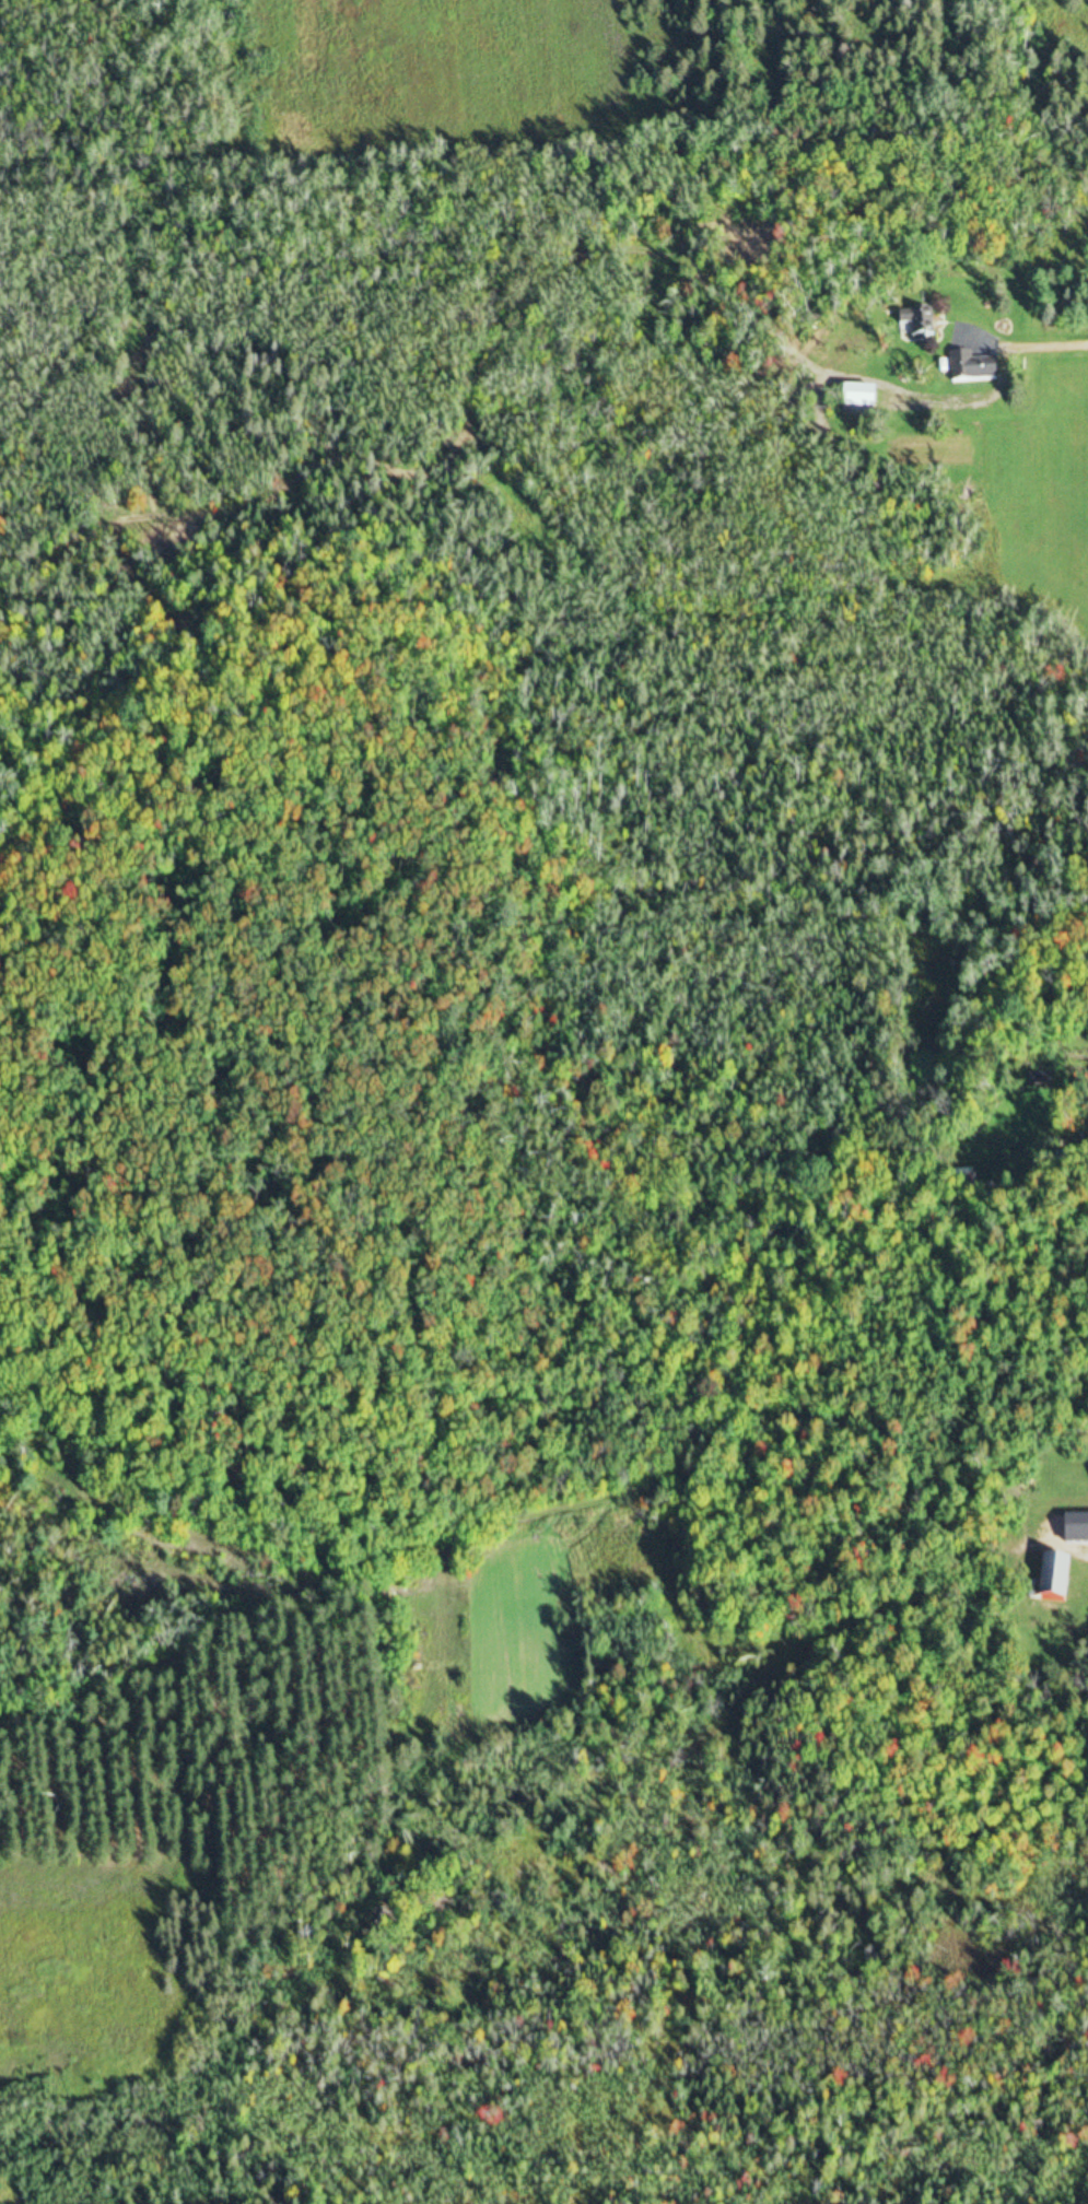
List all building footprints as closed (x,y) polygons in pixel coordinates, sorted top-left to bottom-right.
[(939,338),(938,312),(908,313),(909,339),(939,338)] [(1002,382),(1001,360),(976,360),(976,354),(954,355),(955,383),(1002,382)] [(849,413),(881,413),(881,389),(849,389),(849,413)] [(1076,1562),(1048,1561),(1046,1603),(1073,1605),(1076,1562)]
